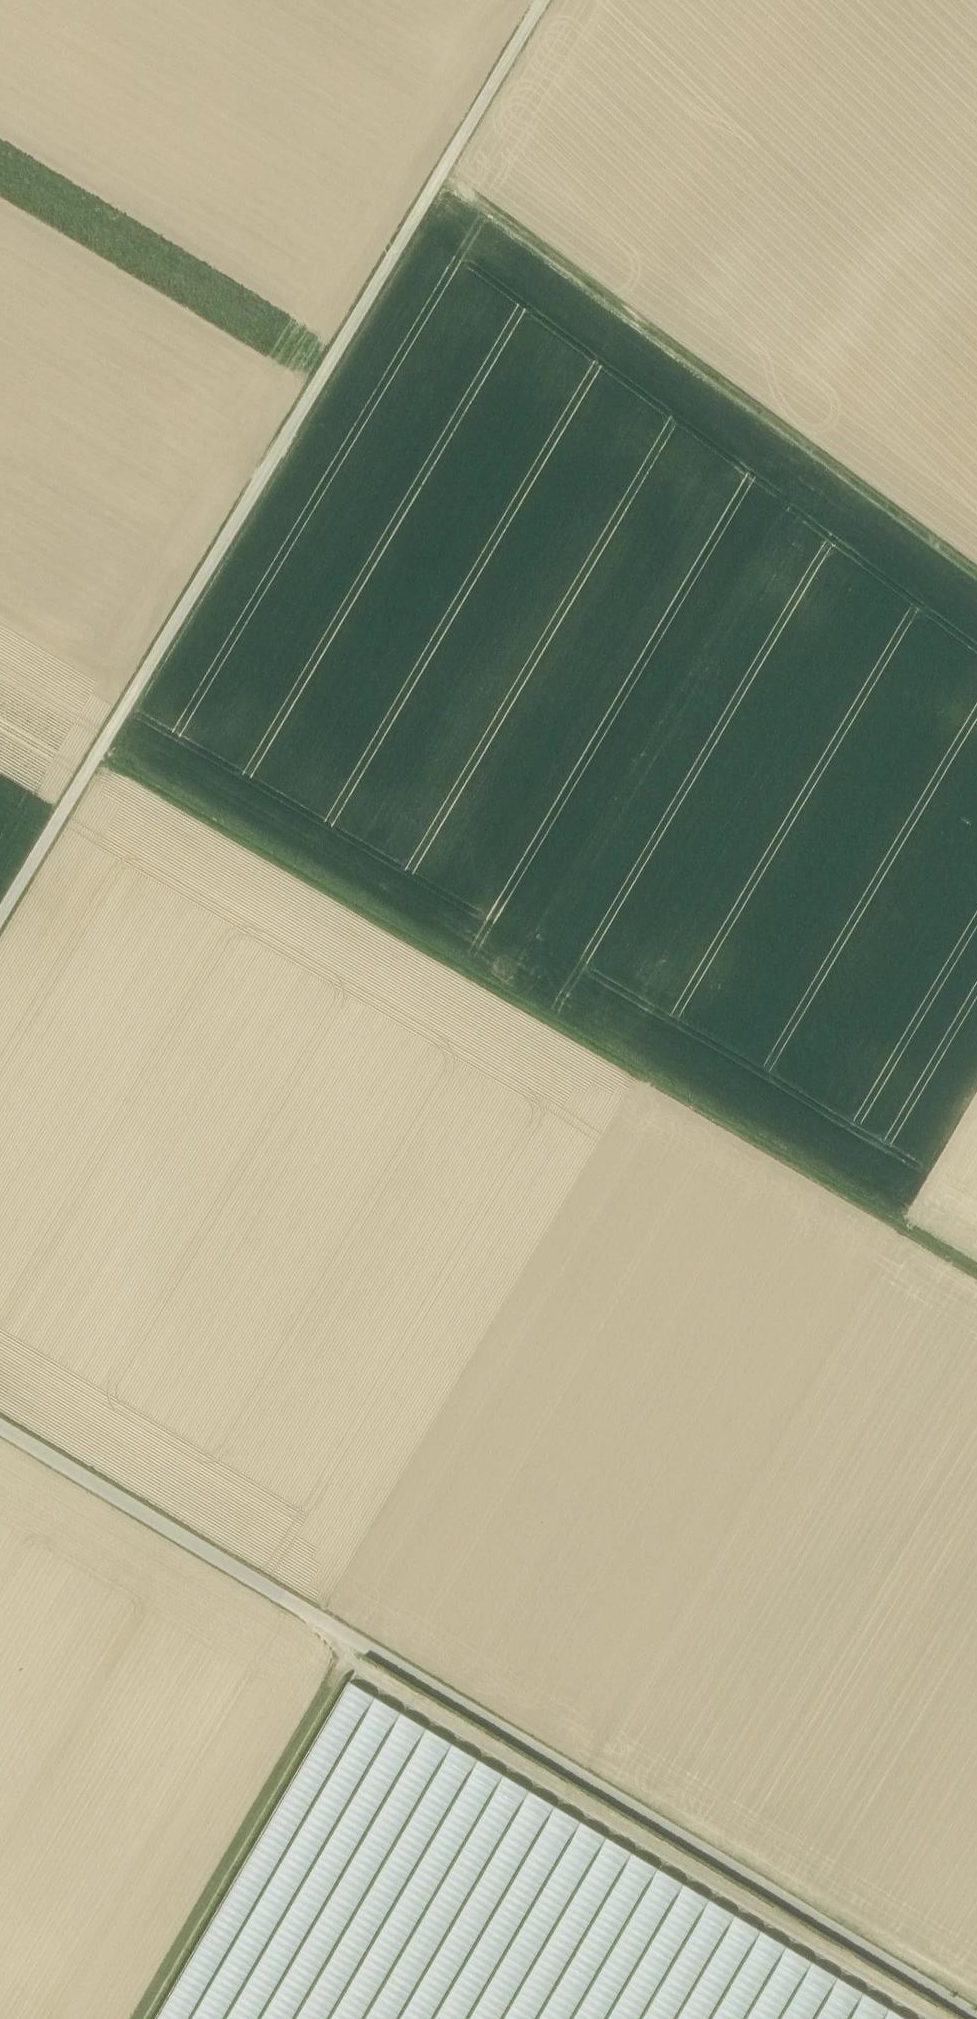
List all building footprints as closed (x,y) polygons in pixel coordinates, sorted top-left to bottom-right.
[(849,1988),(351,1684),(332,1714),(355,1728),(364,1714),(460,1773),(473,1767),(485,1792),(486,1790),(541,1824),(543,1819),(555,1845),(571,1838),(584,1865),(593,1850),(658,1889),(659,1891),(685,1907),(689,1916),(700,1911),(709,1929),(770,1966),(777,1956),(792,1990),(800,1976),(815,2009),(827,1991),(838,2015),(858,2006),(849,1988)]
